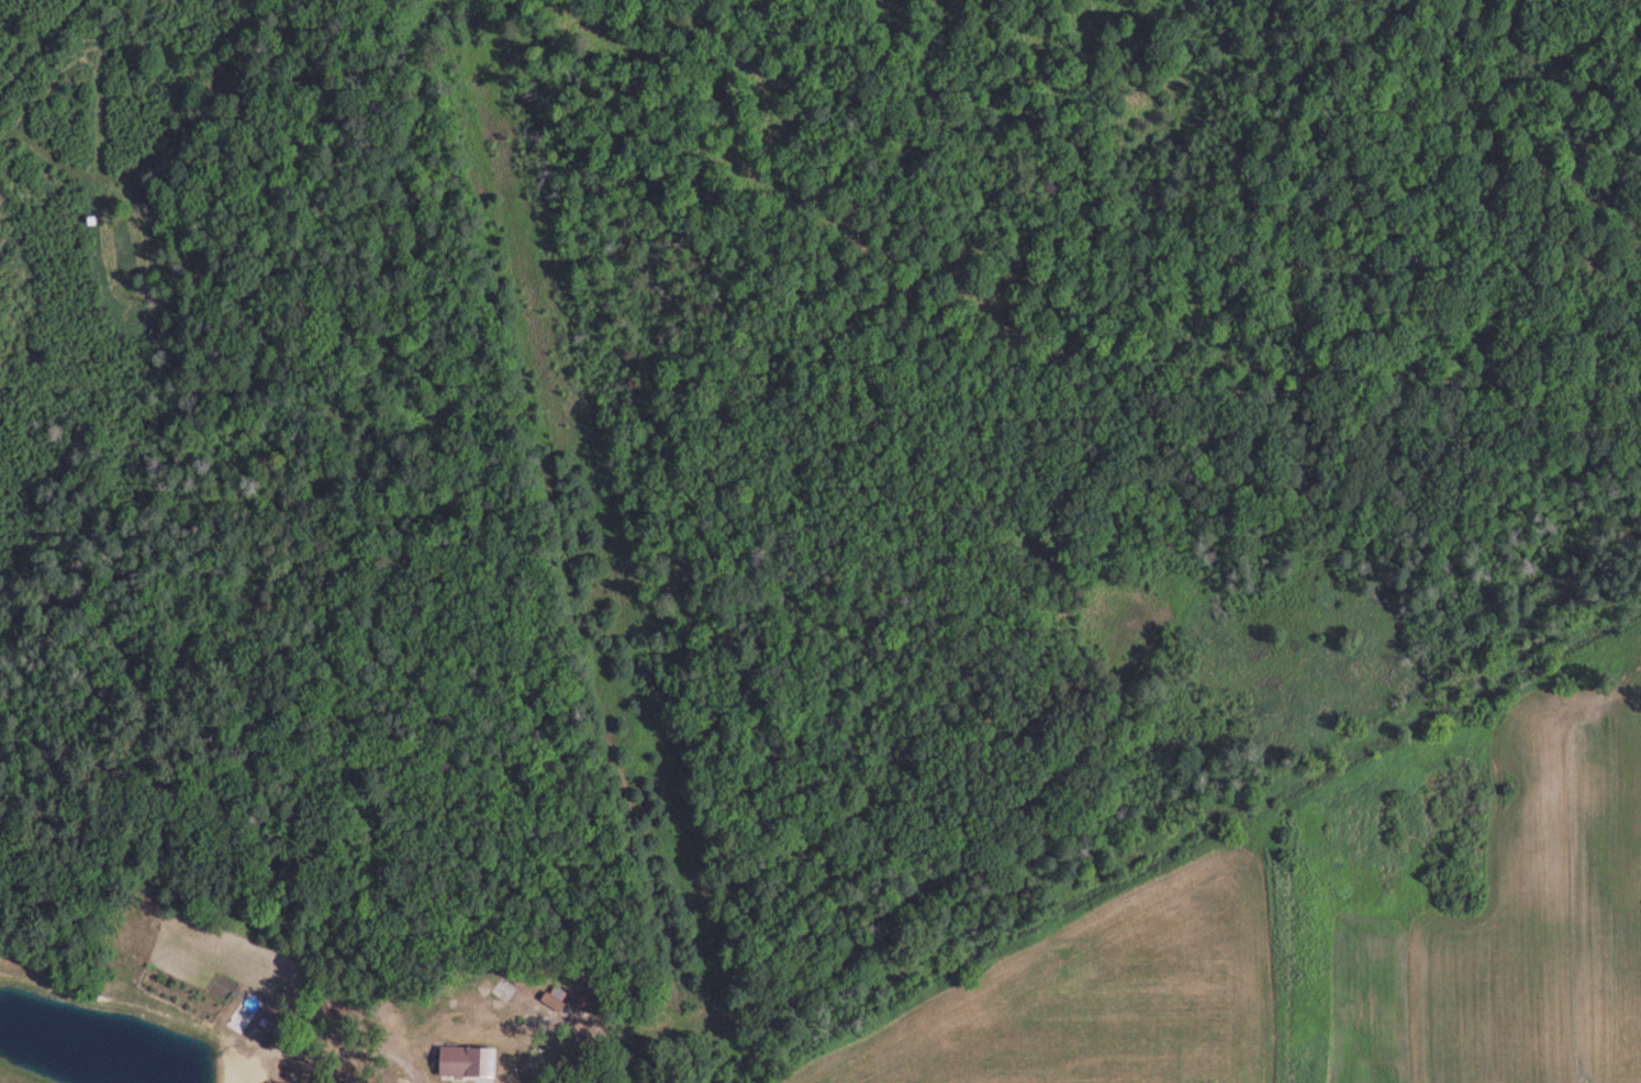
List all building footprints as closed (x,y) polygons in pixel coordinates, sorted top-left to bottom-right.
[(497,1048),(439,1047),(439,1076),(497,1077),(497,1048)]
